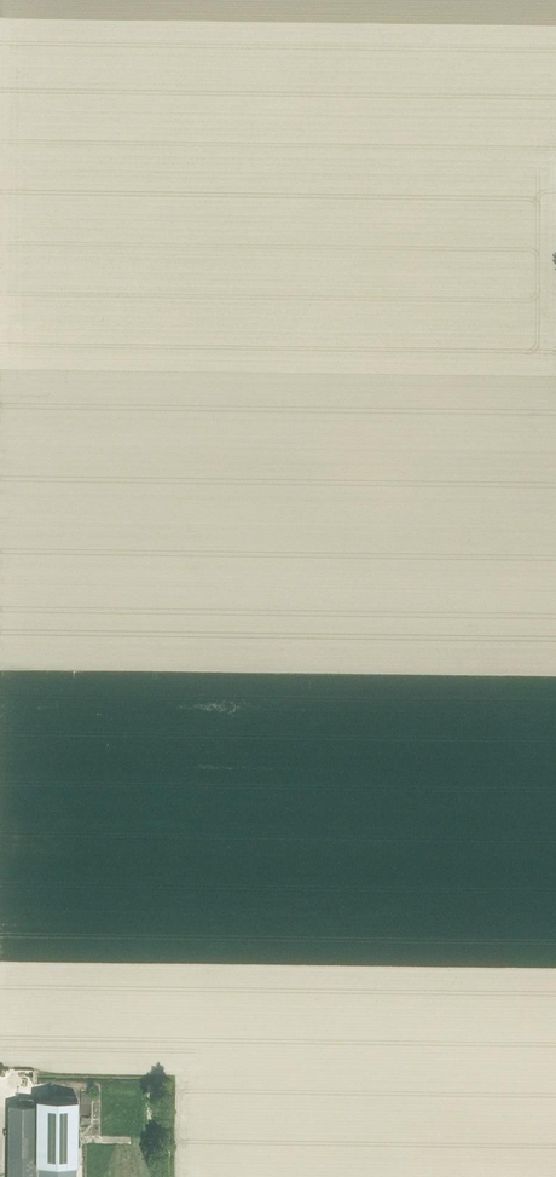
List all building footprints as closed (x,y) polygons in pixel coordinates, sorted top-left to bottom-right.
[(88,1096),(89,1085),(79,1084),(78,1095),(88,1096)] [(78,1164),(78,1100),(35,1099),(35,1106),(8,1106),(8,1156),(35,1156),(35,1163),(78,1164)] [(105,1106),(105,1119),(123,1120),(123,1107),(105,1106)] [(79,1176),(119,1176),(120,1169),(106,1169),(106,1155),(119,1156),(119,1155),(129,1155),(129,1166),(145,1166),(145,1151),(109,1151),(109,1145),(79,1145),(79,1176)] [(8,1156),(8,1176),(38,1176),(38,1165),(38,1163),(35,1163),(35,1156),(8,1156)] [(75,1165),(38,1165),(38,1176),(75,1176),(75,1165)]
